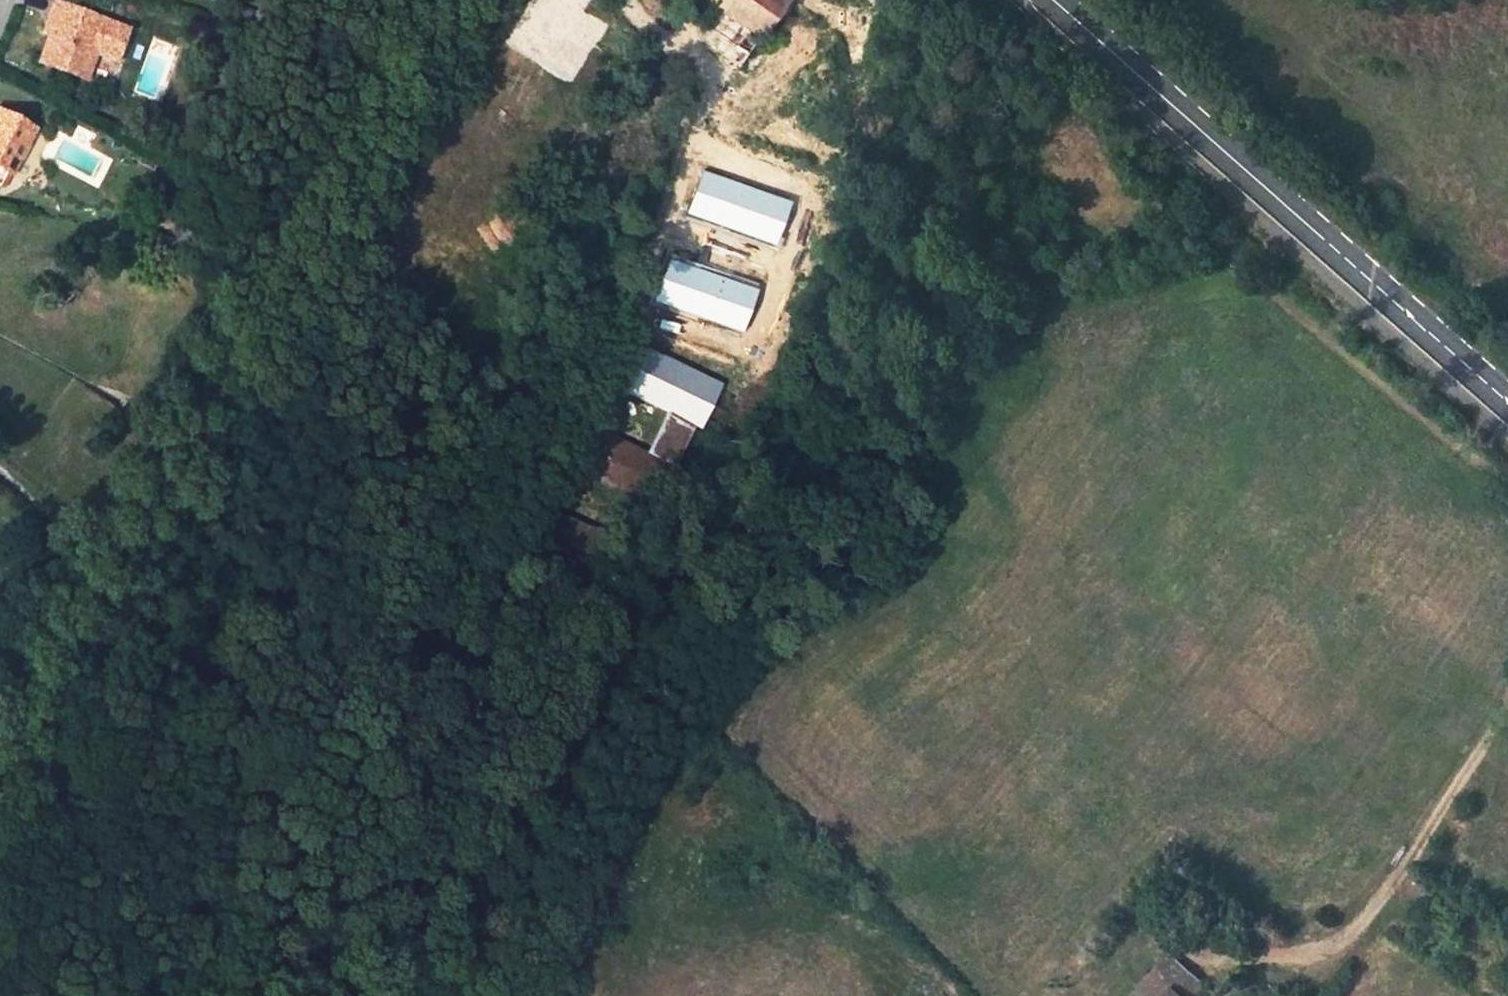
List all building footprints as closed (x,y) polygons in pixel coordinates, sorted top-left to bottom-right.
[(721,12),(761,39),(787,0),(704,0),(721,12)] [(127,28),(55,2),(48,20),(56,22),(53,30),(51,29),(49,34),(39,62),(86,79),(96,53),(98,47),(118,54),(127,28)] [(742,66),(761,39),(721,12),(702,39),(742,66)] [(56,22),(48,20),(43,33),(49,34),(51,29),(53,30),(56,22)] [(115,60),(118,54),(98,47),(96,53),(115,60)] [(0,113),(0,180),(4,172),(9,174),(32,129),(0,113)] [(788,201),(703,172),(689,214),(773,243),(788,201)] [(753,289),(670,258),(654,300),(738,330),(753,289)] [(1203,986),(1169,955),(1132,995),(1194,995),(1203,986)]
